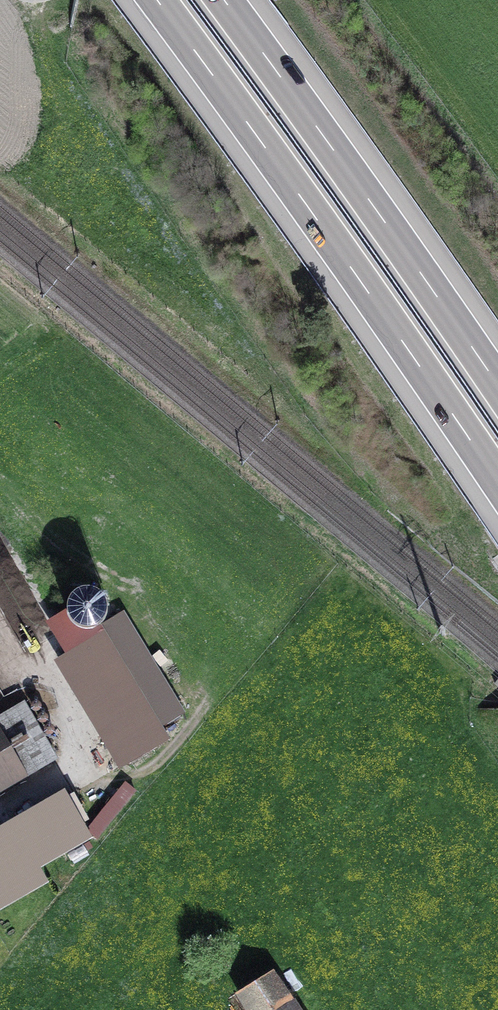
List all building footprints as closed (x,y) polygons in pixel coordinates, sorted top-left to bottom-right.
[(69,603),(68,613),(69,618),(72,622),(75,625),(79,628),(84,629),(88,629),(93,629),(98,627),(104,620),(107,611),(106,602),(100,594),(91,590),(82,591),(74,595),(69,603)] [(71,655),(60,662),(122,765),(165,739),(156,724),(103,636),(98,627),(93,629),(88,629),(84,629),(79,628),(75,625),(72,622),(69,618),(68,613),(52,623),(71,655)] [(156,724),(177,711),(124,623),(103,636),(156,724)] [(20,767),(26,777),(56,760),(23,702),(0,715),(0,779),(20,767)] [(85,833),(65,797),(0,835),(0,905),(43,880),(33,863),(85,833)] [(272,972),(239,993),(250,1009),(297,1009),(272,972)]
